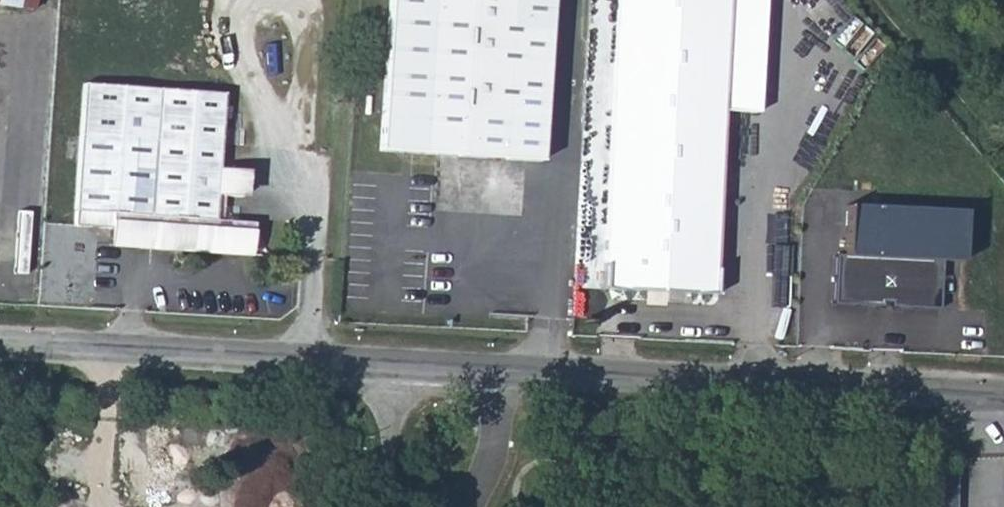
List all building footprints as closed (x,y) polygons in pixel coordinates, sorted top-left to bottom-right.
[(33,9),(34,0),(0,0),(0,4),(33,9)] [(401,152),(537,159),(545,0),(385,0),(376,150),(401,152)] [(650,286),(670,287),(718,289),(729,0),(616,0),(606,284),(650,286)] [(110,227),(110,237),(140,239),(140,245),(243,252),(244,228),(236,218),(220,217),(221,191),(239,192),(240,165),(216,164),(221,90),(82,80),(74,224),(110,227)] [(843,209),(840,254),(940,259),(950,260),(949,214),(843,209)] [(252,219),(236,218),(244,228),(243,252),(250,252),(252,219)] [(834,253),(832,302),(880,305),(881,300),(890,301),(890,305),(938,308),(940,259),(840,254),(834,253)] [(670,287),(650,286),(650,297),(670,298),(670,287)] [(958,468),(929,467),(927,506),(957,506),(958,468)]
